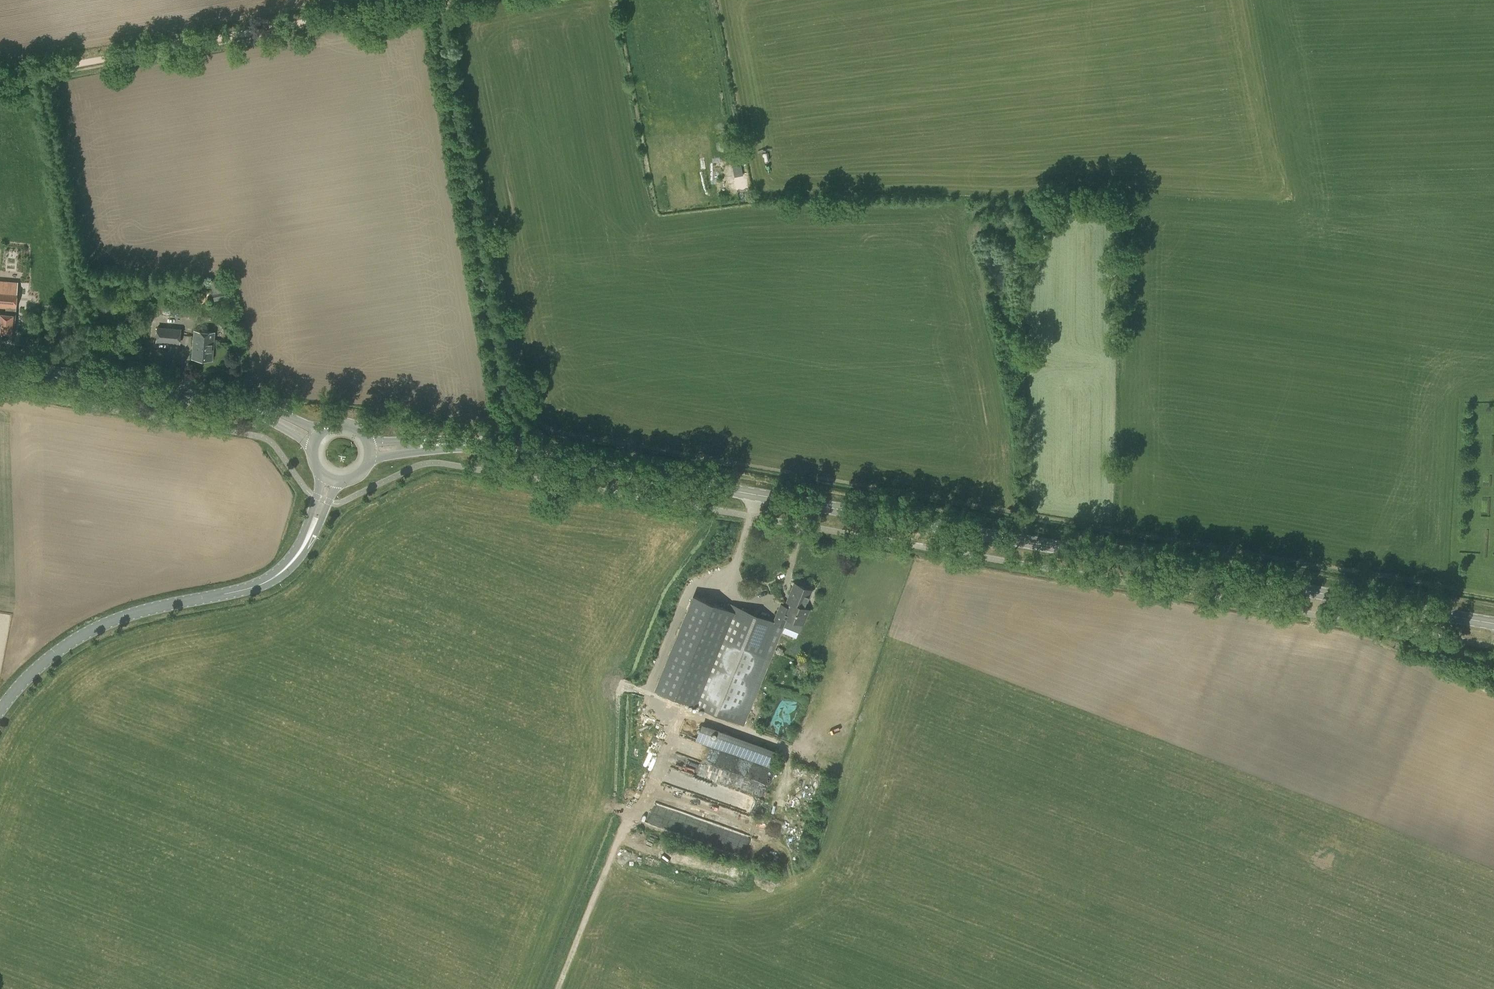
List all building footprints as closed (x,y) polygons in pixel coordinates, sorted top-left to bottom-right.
[(747,189),(745,174),(742,175),(740,164),(732,166),(734,176),(733,176),(736,191),(747,189)] [(214,300),(225,298),(222,281),(211,283),(214,300)] [(17,289),(0,288),(0,306),(6,307),(6,313),(0,313),(0,331),(7,332),(8,333),(10,334),(12,332),(14,332),(17,289)] [(40,307),(31,306),(30,313),(39,314),(40,307)] [(180,343),(181,328),(157,326),(155,342),(180,343)] [(213,360),(215,332),(195,330),(193,358),(213,360)] [(696,597),(659,690),(739,722),(779,624),(799,632),(802,624),(804,624),(810,609),(805,607),(812,590),(795,584),(786,606),(781,604),(774,622),(732,605),(729,610),(696,597)] [(770,766),(776,750),(701,724),(696,739),(770,766)] [(675,752),(670,768),(758,796),(755,804),(760,806),(773,767),(721,750),(720,754),(698,747),(694,758),(684,755),(686,747),(681,745),(678,754),(675,752)]
